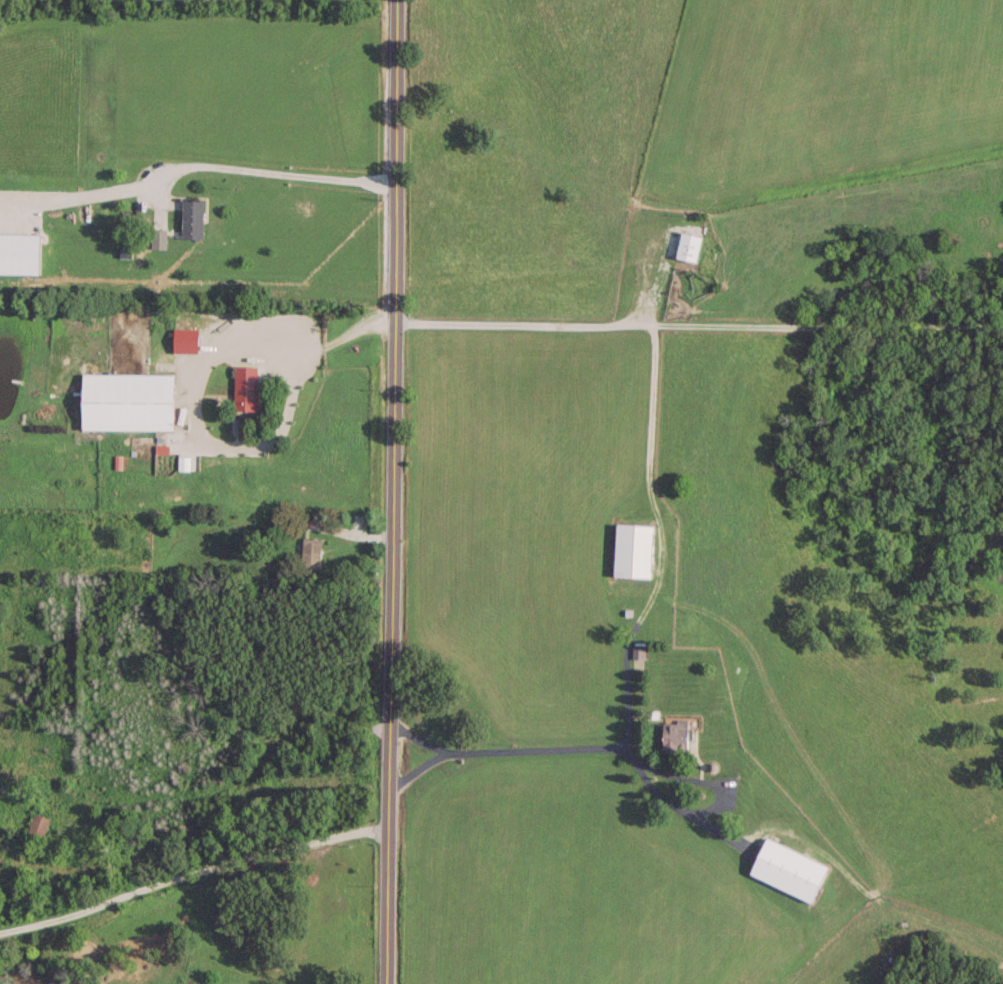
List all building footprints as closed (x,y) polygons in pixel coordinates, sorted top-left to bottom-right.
[(179,237),(201,237),(201,199),(179,199),(179,237)] [(674,256),(694,260),(699,234),(679,230),(674,256)] [(195,351),(195,327),(171,327),(171,351),(195,351)] [(232,409),(257,409),(257,365),(232,364),(232,409)] [(80,428),(171,428),(171,373),(80,373),(80,428)] [(614,523),(612,575),(648,576),(650,524),(614,523)] [(299,566),(319,567),(320,536),(300,535),(299,566)] [(686,719),(660,719),(660,749),(686,749),(686,719)] [(25,830),(41,836),(48,818),(32,811),(25,830)] [(810,900),(826,864),(763,837),(747,874),(810,900)]
